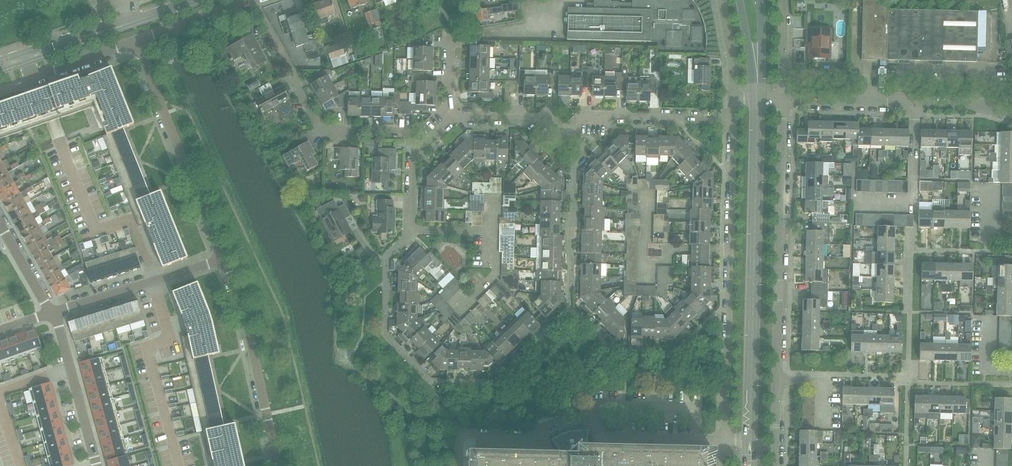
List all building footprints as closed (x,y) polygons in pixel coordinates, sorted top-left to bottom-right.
[(263,13),(282,7),(280,0),(266,0),(260,2),(263,13)] [(316,14),(320,25),(329,22),(327,16),(335,13),(331,0),(326,0),(313,4),(316,14)] [(348,2),(351,9),(368,3),(367,0),(347,0),(348,2)] [(593,3),(586,3),(586,8),(567,8),(567,40),(651,41),(651,39),(664,39),(664,47),(666,48),(680,48),(682,47),(682,37),(690,38),(690,41),(691,43),(701,43),(702,42),(703,27),(701,25),(691,25),(691,21),(694,21),(696,20),(696,9),(694,8),(686,8),(686,7),(687,7),(685,5),(689,1),(687,0),(683,0),(681,2),(681,1),(680,1),(681,0),(632,0),(632,3),(632,9),(618,9),(618,3),(618,2),(611,2),(611,0),(593,0),(593,3)] [(887,9),(888,0),(862,0),(861,60),(886,60),(887,9)] [(501,7),(472,11),(472,12),(473,15),(474,23),(481,22),(489,21),(490,21),(489,15),(502,13),(520,10),(518,2),(501,5),(501,7)] [(934,61),(937,64),(940,61),(977,62),(978,11),(887,9),(886,60),(934,61)] [(287,19),(280,22),(285,35),(291,33),(296,47),(303,45),(306,52),(311,51),(311,52),(307,54),(309,61),(320,57),(317,50),(314,39),(308,41),(300,20),(297,10),(294,12),(293,11),(289,13),(285,14),(287,19)] [(365,13),(368,25),(375,23),(371,11),(365,13)] [(246,47),(256,42),(248,28),(237,34),(241,41),(242,40),(246,47)] [(807,29),(806,43),(810,43),(810,47),(809,47),(809,58),(814,58),(814,59),(817,59),(817,58),(830,59),(831,29),(807,29)] [(244,54),(252,68),(253,69),(266,61),(264,62),(255,47),(258,45),(256,42),(246,47),(242,40),(241,41),(238,42),(240,45),(236,47),(235,45),(224,51),(230,62),(244,54)] [(470,46),(470,57),(489,58),(489,47),(494,47),(494,41),(482,41),(482,46),(470,46)] [(413,48),(413,59),(432,59),(432,48),(420,47),(420,42),(414,42),(409,44),(408,47),(413,48)] [(327,49),(334,68),(348,63),(341,44),(327,49)] [(470,57),(470,69),(489,69),(489,58),(470,57)] [(407,76),(411,76),(419,76),(420,71),(432,71),(432,59),(413,59),(413,70),(408,70),(407,76)] [(708,59),(698,59),(692,59),(692,69),(694,69),(694,84),(701,84),(701,89),(703,90),(706,91),(707,91),(709,90),(711,89),(710,84),(711,84),(710,66),(708,66),(708,59)] [(30,128),(46,123),(46,122),(58,119),(60,118),(83,110),(91,107),(95,106),(96,108),(100,120),(101,122),(104,128),(104,129),(106,135),(107,135),(123,129),(132,125),(134,124),(122,96),(111,68),(111,67),(89,76),(88,73),(78,77),(78,76),(77,77),(63,81),(49,86),(35,91),(24,95),(21,96),(7,101),(0,103),(0,139),(30,128)] [(582,84),(587,84),(587,67),(582,67),(581,76),(570,76),(570,96),(581,96),(582,84)] [(592,96),(604,96),(604,77),(593,76),(593,67),(587,67),(587,84),(592,84),(592,96)] [(470,69),(469,80),(488,80),(489,69),(470,69)] [(626,101),(638,101),(638,77),(627,77),(627,69),(621,69),(621,72),(621,85),(621,89),(626,89),(626,101)] [(310,84),(316,95),(333,85),(328,75),(332,73),(330,70),(325,70),(318,74),(321,78),(310,84)] [(524,95),(535,95),(536,70),(519,70),(518,82),(524,82),(524,95)] [(547,83),(553,83),(553,71),(547,71),(547,76),(536,75),(535,95),(547,95),(547,83)] [(558,95),(570,96),(570,76),(559,76),(559,71),(553,71),(553,83),(558,83),(558,95)] [(616,84),(621,85),(621,72),(615,72),(615,77),(604,77),(604,96),(616,97),(616,84)] [(416,82),(416,93),(435,93),(436,82),(423,82),(423,76),(419,76),(411,76),(411,82),(416,82)] [(638,77),(638,101),(650,101),(650,89),(655,89),(656,77),(650,77),(650,78),(638,77)] [(488,80),(469,80),(469,92),(481,92),(481,98),(493,98),(493,92),(488,92),(488,80)] [(264,85),(253,89),(256,96),(267,92),(264,85)] [(342,108),(343,104),(343,94),(339,96),(333,85),(316,95),(325,112),(333,108),(331,106),(335,104),(336,107),(336,108),(342,108)] [(282,87),(274,91),(252,103),(252,104),(256,102),(260,110),(262,113),(275,106),(283,120),(295,114),(287,99),(289,98),(282,87)] [(347,116),(359,116),(359,97),(348,97),(348,90),(343,94),(343,104),(348,104),(347,116)] [(435,93),(416,93),(416,104),(411,104),(411,110),(423,110),(423,105),(435,105),(435,93)] [(359,116),(370,117),(371,97),(359,97),(359,116)] [(370,117),(382,117),(382,97),(371,97),(370,117)] [(382,97),(382,117),(394,117),(394,109),(394,98),(382,97)] [(826,122),(820,122),(820,139),(820,142),(832,142),(832,139),(833,122),(833,120),(826,120),(826,122)] [(820,122),(807,121),(807,129),(797,129),(796,143),(797,143),(814,143),(814,138),(820,139),(820,122)] [(845,122),(833,122),(832,139),(845,139),(845,122)] [(858,123),(845,122),(845,139),(850,139),(853,145),(853,157),(857,157),(857,150),(857,145),(858,129),(858,123)] [(106,135),(102,136),(108,150),(128,142),(123,129),(107,135),(106,135)] [(871,129),(858,129),(857,145),(870,146),(871,129)] [(883,129),(871,129),(870,146),(883,146),(883,129)] [(896,129),(883,129),(883,146),(895,146),(896,129)] [(909,130),(896,129),(895,146),(908,146),(909,130)] [(933,130),(921,130),(920,147),(933,147),(933,130)] [(946,131),(933,130),(933,147),(938,147),(941,152),(941,159),(945,159),(946,147),(946,131)] [(959,131),(946,131),(946,147),(958,148),(959,131)] [(972,131),(959,131),(958,148),(958,155),(971,155),(972,131)] [(1001,132),(1000,145),(1011,145),(1011,132),(1001,132)] [(638,133),(635,133),(635,155),(646,155),(646,158),(647,135),(646,135),(646,136),(638,136),(638,133)] [(658,133),(658,139),(658,158),(658,156),(669,156),(670,137),(661,136),(661,133),(658,133)] [(473,135),(473,140),(473,141),(473,160),(474,162),(484,162),(484,160),(485,138),(484,138),(476,138),(476,135),(473,135)] [(609,141),(612,143),(625,156),(627,155),(628,155),(628,149),(633,150),(633,136),(619,135),(614,141),(611,139),(609,141)] [(649,135),(647,135),(646,158),(658,158),(658,139),(649,138),(649,135)] [(327,146),(326,136),(318,137),(320,147),(327,146)] [(496,136),(496,141),(496,158),(508,158),(508,139),(499,139),(499,136),(496,136)] [(678,137),(670,137),(669,156),(671,158),(688,142),(686,140),(684,143),(678,137)] [(484,138),(485,138),(484,160),(495,160),(495,158),(496,158),(496,141),(487,141),(487,138),(484,138)] [(455,146),(457,148),(471,162),(473,160),(473,141),(473,140),(465,140),(459,146),(457,144),(455,146)] [(301,159),(304,166),(307,171),(318,165),(310,149),(312,148),(308,141),(298,146),(298,147),(285,154),(291,165),(301,159)] [(515,160),(517,163),(533,147),(531,145),(529,148),(523,142),(515,141),(515,160)] [(128,142),(108,150),(113,163),(134,155),(128,142)] [(689,144),(688,142),(671,158),(679,166),(677,167),(677,168),(694,152),(693,152),(687,146),(689,144)] [(612,143),(605,149),(603,147),(601,149),(605,153),(606,152),(619,166),(619,165),(617,163),(625,156),(612,143)] [(7,144),(0,148),(2,152),(9,149),(7,144)] [(1000,145),(1000,157),(1011,158),(1011,145),(1000,145)] [(522,172),(523,173),(539,157),(538,157),(532,151),(535,149),(533,147),(517,163),(524,171),(522,172)] [(334,148),(334,158),(334,160),(340,160),(339,169),(345,169),(345,177),(357,177),(358,148),(340,148),(334,148)] [(447,154),(450,158),(451,157),(464,171),(465,171),(463,169),(471,162),(457,148),(451,154),(449,152),(447,154)] [(372,180),(388,181),(389,166),(392,166),(392,170),(396,170),(396,149),(378,149),(378,159),(368,158),(368,159),(373,159),(372,180)] [(606,152),(605,153),(599,158),(597,156),(595,158),(595,159),(596,158),(610,174),(619,166),(606,152)] [(695,154),(694,152),(677,168),(685,176),(699,163),(699,162),(693,156),(695,154)] [(134,155),(113,163),(119,177),(139,168),(134,155)] [(440,163),(440,164),(441,164),(456,179),(464,171),(451,157),(450,158),(444,164),(442,161),(440,163)] [(523,173),(530,181),(545,167),(544,167),(539,161),(541,159),(539,157),(538,157),(539,157),(523,173)] [(1000,157),(1000,170),(1011,170),(1011,158),(1000,157)] [(596,158),(595,159),(589,165),(587,162),(585,164),(588,168),(589,168),(602,182),(601,179),(608,172),(610,174),(596,158)] [(703,158),(699,162),(699,163),(685,176),(686,176),(688,175),(695,182),(693,184),(693,185),(707,171),(709,169),(703,163),(705,160),(703,158)] [(845,172),(845,160),(837,159),(836,171),(845,172)] [(819,162),(806,162),(805,175),(822,176),(828,176),(829,169),(834,169),(834,163),(827,163),(822,163),(819,162)] [(533,180),(540,188),(554,174),(548,167),(550,165),(548,163),(544,167),(545,167),(530,181),(531,181),(533,180)] [(430,170),(432,172),(433,172),(446,185),(454,178),(455,180),(456,179),(441,164),(440,164),(434,170),(432,168),(430,170)] [(139,168),(119,177),(124,190),(144,182),(139,168)] [(589,168),(588,168),(583,174),(583,182),(580,182),(579,185),(583,185),(583,184),(601,185),(601,183),(602,182),(589,168)] [(932,170),(920,170),(920,178),(932,178),(932,170)] [(1000,170),(992,170),(992,178),(988,178),(988,183),(1002,183),(1011,183),(1011,170),(1000,170)] [(707,171),(693,185),(693,187),(716,187),(716,185),(713,185),(713,177),(707,171)] [(971,171),(958,171),(958,179),(970,179),(971,171)] [(0,177),(0,190),(14,183),(8,172),(0,177)] [(423,188),(424,188),(424,187),(446,188),(446,185),(433,172),(432,172),(427,177),(426,185),(423,185),(423,188)] [(540,188),(540,190),(563,190),(563,188),(560,188),(560,180),(554,174),(540,188)] [(822,176),(805,175),(805,188),(822,188),(822,176)] [(19,180),(14,183),(0,190),(0,198),(3,203),(20,193),(19,192),(17,188),(22,185),(21,183),(21,184),(19,180)] [(932,181),(919,181),(919,191),(932,192),(932,190),(932,181)] [(932,181),(932,190),(942,190),(942,182),(932,181)] [(144,182),(124,190),(129,203),(150,195),(144,182)] [(583,184),(583,185),(582,193),(579,193),(579,196),(582,196),(601,196),(601,185),(583,184)] [(421,197),(421,199),(443,199),(443,188),(446,189),(446,188),(424,187),(424,188),(424,197),(421,197)] [(716,187),(693,187),(693,199),(712,199),(712,198),(713,190),(716,190),(716,187)] [(822,188),(805,188),(805,200),(822,201),(822,196),(832,196),(832,188),(825,188),(822,188)] [(27,194),(25,190),(19,192),(20,193),(3,203),(9,213),(26,203),(23,198),(28,195),(27,193),(27,194)] [(540,201),(563,202),(563,201),(562,201),(562,193),(565,193),(566,190),(563,190),(540,190),(542,191),(542,201),(540,201)] [(150,195),(129,203),(139,226),(145,224),(162,268),(187,258),(187,257),(184,258),(181,251),(184,250),(178,235),(175,236),(172,230),(175,228),(172,220),(169,221),(167,215),(170,214),(160,191),(150,195)] [(470,195),(470,200),(478,200),(478,206),(484,206),(484,196),(470,195)] [(582,196),(582,205),(579,205),(579,208),(585,208),(585,207),(604,208),(604,207),(601,207),(601,196),(582,196)] [(715,198),(712,198),(712,199),(693,199),(693,209),(690,209),(690,210),(712,210),(712,201),(715,201),(715,198)] [(420,211),(426,211),(426,210),(445,211),(445,210),(443,210),(443,199),(421,199),(421,206),(424,206),(424,208),(420,208),(420,211)] [(373,218),(373,220),(373,230),(378,231),(378,233),(388,233),(388,234),(392,234),(392,233),(394,233),(394,224),(393,224),(393,215),(395,215),(395,208),(392,208),(393,201),(374,200),(374,201),(377,201),(377,209),(378,209),(378,218),(373,218)] [(469,211),(472,212),(477,212),(478,206),(478,200),(470,200),(469,211)] [(822,201),(805,200),(805,213),(809,213),(809,214),(812,214),(812,222),(829,223),(829,213),(828,213),(828,206),(821,206),(822,201)] [(26,203),(9,213),(13,220),(14,223),(15,224),(32,214),(36,211),(34,207),(31,201),(26,203)] [(334,201),(316,210),(317,211),(322,219),(321,219),(327,229),(330,235),(333,240),(333,241),(334,241),(337,239),(339,243),(335,245),(336,246),(347,239),(345,235),(351,232),(344,219),(350,216),(344,204),(338,207),(334,201)] [(503,206),(503,212),(520,213),(520,211),(517,211),(517,209),(515,206),(515,201),(509,201),(509,207),(503,206)] [(540,201),(540,213),(560,213),(560,204),(563,204),(563,202),(540,201)] [(932,205),(919,205),(919,210),(918,227),(931,227),(932,205)] [(944,206),(932,205),(931,227),(944,228),(944,211),(944,207),(944,206)] [(585,207),(585,208),(584,216),(581,216),(581,219),(584,219),(604,219),(604,208),(585,207)] [(426,210),(426,211),(426,219),(423,219),(423,222),(445,223),(445,211),(426,210)] [(712,210),(690,210),(690,221),(709,222),(709,221),(710,213),(713,213),(713,210),(712,210)] [(32,214),(15,224),(15,225),(17,227),(20,234),(38,224),(42,221),(39,215),(38,215),(36,211),(32,214)] [(957,211),(944,211),(944,228),(956,228),(957,211)] [(970,212),(957,211),(956,228),(969,228),(970,212)] [(503,212),(503,218),(509,218),(509,224),(514,224),(515,218),(517,216),(517,214),(520,214),(520,213),(503,212)] [(540,213),(540,225),(559,225),(559,224),(559,216),(563,216),(563,213),(560,213),(540,213)] [(584,219),(584,228),(581,227),(581,231),(582,231),(582,230),(603,230),(604,219),(584,219)] [(712,221),(709,221),(709,222),(690,221),(690,233),(709,233),(709,232),(709,224),(712,224),(712,221)] [(829,223),(812,222),(811,231),(806,231),(806,244),(823,244),(829,244),(829,223)] [(43,235),(38,224),(20,234),(26,244),(43,235)] [(499,229),(499,235),(514,235),(514,224),(509,224),(509,230),(499,229)] [(540,225),(539,236),(559,236),(559,227),(562,227),(562,224),(559,224),(559,225),(540,225)] [(894,227),(894,226),(887,226),(881,226),(878,226),(877,239),(894,239),(894,227)] [(582,230),(582,231),(581,239),(578,239),(578,242),(581,242),(600,242),(600,231),(603,231),(603,230),(582,230)] [(712,232),(709,232),(709,233),(690,233),(689,244),(694,244),(706,245),(709,245),(709,235),(712,236),(712,232)] [(47,240),(43,235),(26,244),(33,255),(51,245),(54,243),(61,239),(59,235),(53,238),(52,237),(47,240)] [(499,235),(499,241),(509,241),(509,246),(514,247),(514,235),(499,235)] [(565,236),(559,236),(539,236),(536,236),(536,247),(561,248),(561,247),(561,239),(564,239),(565,236)] [(894,239),(877,239),(877,252),(894,252),(894,239)] [(581,242),(581,250),(578,250),(578,253),(583,253),(600,253),(600,242),(581,242)] [(687,267),(691,267),(706,267),(706,249),(706,245),(694,244),(694,249),(694,255),(687,255),(687,267)] [(823,244),(806,244),(806,256),(822,257),(823,244)] [(54,250),(51,245),(33,255),(38,265),(52,257),(49,252),(54,250)] [(122,251),(128,271),(141,268),(135,247),(122,251)] [(410,251),(409,253),(424,269),(428,265),(432,268),(434,266),(436,268),(441,263),(430,251),(427,255),(419,247),(412,254),(410,251)] [(564,247),(561,247),(561,248),(536,247),(536,259),(561,259),(561,250),(564,250),(564,247)] [(110,255),(116,275),(128,271),(122,251),(110,255)] [(894,252),(877,252),(872,252),(872,264),(893,265),(894,252)] [(400,261),(404,265),(417,279),(418,278),(416,276),(424,269),(409,253),(408,253),(410,256),(404,261),(402,259),(400,261)] [(583,253),(583,262),(580,262),(580,265),(581,265),(581,264),(600,264),(602,264),(602,254),(600,254),(600,253),(583,253)] [(98,258),(104,279),(116,275),(110,255),(98,258)] [(822,257),(806,256),(805,269),(822,269),(822,257)] [(58,267),(52,257),(38,265),(44,276),(58,268),(58,267)] [(92,283),(104,279),(98,258),(85,262),(92,283)] [(564,259),(561,259),(536,259),(536,270),(541,270),(561,271),(561,270),(561,262),(564,262),(564,259)] [(990,265),(998,265),(997,278),(1011,278),(1011,265),(1006,265),(1006,259),(990,259),(990,265)] [(82,263),(76,266),(71,269),(72,271),(75,270),(76,272),(78,271),(79,270),(83,267),(82,263)] [(921,280),(934,280),(934,263),(921,263),(921,280)] [(947,264),(934,263),(934,280),(947,280),(947,264)] [(600,276),(600,264),(581,264),(581,265),(581,273),(578,273),(577,276),(581,276),(581,275),(600,276)] [(871,277),(876,277),(893,277),(893,265),(872,264),(871,277)] [(960,264),(947,264),(947,280),(959,281),(960,264)] [(973,264),(960,264),(959,281),(972,281),(973,264)] [(64,269),(62,265),(58,267),(58,268),(44,276),(50,286),(64,278),(60,272),(64,269)] [(395,281),(398,282),(398,281),(417,281),(417,279),(404,265),(398,270),(398,279),(395,279),(395,281)] [(88,284),(83,267),(79,270),(78,271),(82,286),(88,284)] [(706,267),(691,267),(691,278),(711,279),(711,278),(711,270),(714,270),(714,267),(706,267)] [(502,269),(501,274),(513,274),(513,278),(518,278),(519,270),(513,270),(507,270),(502,269)] [(822,269),(805,269),(805,282),(809,282),(809,283),(811,283),(811,291),(827,291),(828,269),(822,269)] [(561,270),(561,271),(541,270),(541,271),(539,271),(538,281),(540,281),(560,282),(560,281),(558,281),(558,273),(561,273),(561,270)] [(499,280),(502,283),(518,283),(518,278),(513,278),(513,274),(501,274),(501,279),(499,280)] [(72,280),(70,275),(68,276),(68,275),(67,276),(64,278),(50,286),(56,297),(70,289),(67,283),(72,280)] [(581,275),(581,276),(580,285),(577,285),(577,287),(600,287),(600,276),(581,275)] [(455,277),(450,282),(458,290),(463,286),(455,277)] [(893,277),(876,277),(876,289),(893,290),(893,277)] [(714,278),(711,278),(711,279),(691,278),(691,290),(710,290),(710,281),(713,281),(714,278)] [(993,278),(993,286),(986,286),(986,290),(993,290),(997,291),(997,290),(1011,291),(1011,278),(997,278),(993,278)] [(394,293),(400,293),(419,293),(419,292),(417,292),(417,281),(398,281),(398,282),(398,290),(395,290),(394,293)] [(494,286),(501,293),(496,297),(500,300),(504,296),(507,300),(511,296),(498,281),(494,286)] [(540,281),(540,293),(560,293),(560,284),(563,284),(564,282),(560,281),(560,282),(540,281)] [(197,282),(172,292),(182,315),(188,335),(181,336),(187,361),(208,356),(219,353),(214,329),(211,330),(209,323),(212,322),(209,312),(206,313),(203,306),(206,305),(200,290),(197,291),(195,285),(198,284),(197,282)] [(458,290),(450,282),(446,286),(450,290),(454,294),(458,290)] [(501,293),(494,286),(489,290),(496,297),(501,293)] [(600,287),(577,287),(577,289),(580,289),(580,298),(585,303),(586,303),(599,289),(600,287)] [(844,301),(844,288),(835,288),(835,301),(844,301)] [(599,291),(599,289),(586,303),(585,303),(584,305),(590,312),(588,314),(590,316),(594,312),(608,299),(607,298),(605,300),(598,292),(599,291)] [(893,290),(876,289),(876,302),(892,303),(893,290)] [(454,294),(450,290),(446,293),(450,298),(454,294)] [(713,290),(710,290),(691,290),(691,291),(690,292),(704,306),(710,301),(710,292),(713,292),(713,290)] [(997,291),(997,303),(1011,303),(1011,291),(997,290),(997,291)] [(827,291),(811,291),(811,300),(803,299),(802,312),(819,313),(819,307),(827,307),(827,291)] [(704,306),(690,292),(691,294),(684,301),(682,299),(682,300),(698,315),(704,309),(706,312),(708,310),(704,306)] [(397,304),(419,304),(419,293),(400,293),(400,302),(397,301),(397,304)] [(492,301),(485,293),(481,297),(488,305),(492,301)] [(540,295),(554,310),(554,309),(560,304),(560,296),(563,296),(563,293),(560,293),(540,293),(540,295)] [(554,310),(540,295),(531,303),(541,313),(536,318),(542,324),(547,319),(546,317),(552,311),(554,313),(556,311),(554,309),(554,310)] [(441,298),(437,302),(441,306),(445,303),(441,298)] [(137,299),(123,303),(130,324),(132,331),(146,326),(137,299)] [(616,307),(608,299),(594,312),(600,318),(597,320),(600,323),(600,322),(616,307)] [(698,315),(682,300),(674,307),(687,322),(688,321),(694,316),(696,318),(698,316),(698,315)] [(109,308),(116,329),(130,324),(123,303),(109,308)] [(441,306),(438,310),(444,316),(447,320),(454,326),(455,327),(458,324),(462,320),(461,319),(445,303),(441,306)] [(997,303),(997,306),(997,316),(999,316),(1011,316),(1011,303),(997,303)] [(394,313),(394,315),(417,316),(417,305),(419,305),(419,304),(397,304),(397,313),(394,313)] [(674,308),(673,306),(665,314),(668,317),(667,317),(681,332),(681,331),(688,325),(690,328),(692,326),(688,321),(687,322),(674,307),(674,308)] [(616,307),(600,322),(606,328),(604,331),(605,332),(622,316),(614,309),(616,307)] [(95,312),(102,333),(116,329),(109,308),(95,312)] [(467,315),(471,320),(475,315),(471,311),(467,315)] [(82,316),(88,337),(102,333),(95,312),(82,316)] [(517,318),(532,334),(538,328),(541,330),(543,328),(527,312),(519,320),(517,318)] [(819,313),(802,312),(802,325),(819,325),(819,313)] [(397,326),(402,331),(403,332),(414,320),(415,320),(417,319),(417,316),(394,315),(394,318),(397,318),(397,326)] [(74,342),(88,337),(82,316),(67,321),(74,342)] [(624,318),(622,316),(605,332),(607,334),(609,332),(615,338),(624,338),(624,318)] [(642,319),(641,319),(631,319),(630,338),(640,338),(640,341),(643,341),(643,336),(642,336),(643,316),(642,316),(642,319)] [(654,317),(643,316),(642,336),(643,336),(651,336),(651,339),(654,339),(654,317)] [(655,317),(654,317),(654,339),(663,339),(663,342),(665,342),(665,339),(665,319),(655,319),(655,317)] [(681,332),(667,317),(665,319),(665,339),(673,339),(674,338),(677,340),(680,337),(678,335),(679,333),(681,336),(683,334),(681,331),(681,332)] [(517,318),(508,326),(522,340),(528,334),(530,336),(533,334),(532,334),(517,318)] [(407,344),(411,340),(410,340),(422,328),(415,320),(414,320),(403,332),(402,331),(400,333),(407,340),(405,342),(407,344)] [(872,324),(872,331),(864,330),(863,352),(876,352),(876,335),(876,331),(876,324),(872,324)] [(889,331),(889,336),(888,352),(894,353),(894,354),(900,354),(900,353),(901,353),(902,336),(902,331),(902,325),(897,324),(897,331),(889,331)] [(819,325),(802,325),(802,338),(818,338),(819,325)] [(414,349),(416,350),(432,335),(424,326),(422,328),(410,340),(411,340),(417,347),(414,349)] [(508,326),(500,334),(514,348),(520,342),(522,344),(524,342),(522,340),(508,326)] [(35,328),(21,333),(29,354),(42,349),(36,331),(35,328)] [(856,330),(851,330),(850,351),(863,352),(864,330),(856,330)] [(21,333),(8,338),(16,359),(29,354),(21,333)] [(500,334),(492,341),(506,356),(506,355),(512,350),(514,352),(516,350),(514,348),(500,334)] [(432,335),(416,350),(416,351),(417,350),(423,357),(421,359),(422,361),(439,345),(431,337),(432,335)] [(889,336),(876,335),(876,352),(888,352),(889,336)] [(0,341),(0,357),(2,363),(16,359),(8,338),(0,341)] [(818,338),(802,338),(801,350),(818,351),(818,338)] [(484,349),(483,350),(499,366),(500,366),(499,365),(505,359),(508,361),(510,359),(506,355),(506,356),(492,341),(491,342),(493,344),(486,351),(484,349)] [(933,344),(920,343),(919,360),(932,360),(933,344)] [(945,344),(933,344),(932,360),(945,361),(945,344)] [(958,344),(945,344),(945,361),(957,361),(958,344)] [(971,345),(958,344),(957,361),(970,361),(971,345)] [(439,370),(447,370),(447,351),(445,348),(429,364),(431,366),(433,364),(439,370)] [(459,373),(459,368),(458,368),(459,348),(458,348),(458,351),(447,351),(447,370),(456,370),(456,373),(459,373)] [(470,371),(470,370),(470,348),(459,348),(458,368),(459,368),(467,368),(467,371),(470,371)] [(470,370),(479,370),(479,374),(482,374),(482,371),(481,371),(482,351),(471,351),(471,348),(470,348),(470,370)] [(483,350),(482,351),(481,371),(482,371),(490,371),(496,365),(498,367),(499,366),(483,350)] [(208,356),(187,361),(190,375),(211,370),(208,356)] [(84,377),(105,371),(102,357),(80,363),(84,377)] [(211,370),(190,375),(193,389),(214,384),(211,370)] [(88,390),(109,384),(105,371),(84,377),(88,390)] [(29,391),(24,392),(27,404),(33,403),(54,397),(50,383),(29,389),(29,391)] [(91,404),(113,398),(109,384),(88,390),(91,404)] [(214,384),(193,389),(196,403),(217,398),(214,384)] [(855,388),(843,387),(842,404),(855,404),(855,388)] [(868,388),(855,388),(855,404),(868,405),(868,388)] [(881,388),(868,388),(868,405),(880,405),(881,388)] [(894,388),(881,388),(880,405),(893,405),(894,388)] [(914,424),(918,424),(919,415),(921,413),(927,413),(927,396),(914,396),(914,424)] [(940,396),(927,396),(927,413),(940,413),(940,396)] [(953,397),(940,396),(940,413),(952,413),(953,397)] [(58,410),(54,397),(33,403),(36,416),(58,410)] [(965,397),(953,397),(952,413),(969,414),(969,399),(965,399),(965,397)] [(95,417),(116,411),(113,398),(91,404),(95,417)] [(217,398),(196,403),(199,417),(220,412),(217,398)] [(1011,398),(995,398),(994,411),(1011,411),(1011,398)] [(40,429),(61,423),(58,410),(36,416),(40,429)] [(98,430),(120,425),(116,411),(95,417),(98,430)] [(1011,411),(994,411),(994,423),(1011,424),(1011,411)] [(220,412),(199,417),(202,431),(224,426),(220,412)] [(65,437),(61,423),(40,429),(44,443),(65,437)] [(202,431),(208,455),(211,455),(214,465),(244,465),(242,455),(239,455),(237,449),(240,448),(235,423),(224,426),(202,431)] [(1011,424),(994,423),(994,436),(1010,436),(1011,424)] [(124,438),(120,425),(98,430),(102,444),(124,438)] [(822,431),(814,431),(802,430),(800,430),(799,443),(816,444),(816,443),(822,444),(822,431)] [(581,445),(581,444),(584,444),(584,433),(577,433),(577,436),(572,436),(573,439),(569,439),(568,437),(564,439),(563,437),(556,440),(562,451),(562,457),(467,455),(467,465),(712,465),(712,452),(581,449),(581,445)] [(1010,436),(994,436),(993,441),(989,441),(989,444),(982,444),(982,449),(996,449),(1008,449),(1010,449),(1010,436)] [(44,443),(47,456),(69,450),(65,437),(44,443)] [(124,438),(102,444),(106,458),(127,452),(124,438)] [(816,444),(799,443),(799,456),(816,456),(816,444)] [(47,456),(50,465),(66,465),(73,464),(69,450),(47,456)] [(109,465),(129,465),(127,456),(108,461),(109,465)] [(799,456),(799,465),(816,465),(816,456),(799,456)]
